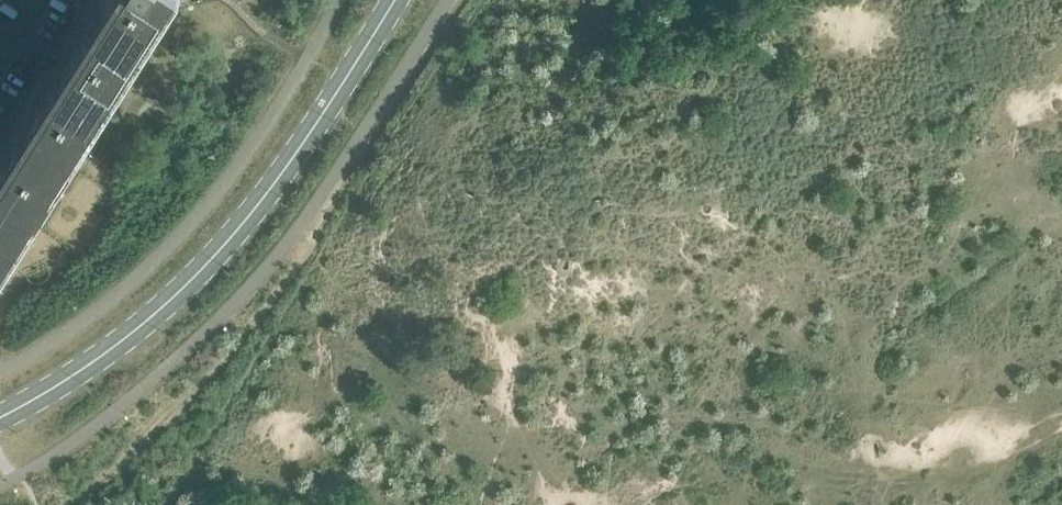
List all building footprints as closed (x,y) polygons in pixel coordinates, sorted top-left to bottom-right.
[(51,53),(57,58),(54,64),(47,60),(0,134),(0,270),(171,0),(85,0),(51,53)] [(466,185),(464,190),(473,196),(476,190),(466,185)] [(704,188),(701,189),(699,193),(701,197),(705,198),(709,197),(710,193),(708,189),(704,188)] [(601,199),(593,200),(594,207),(602,206),(601,199)] [(532,210),(519,213),(521,218),(534,215),(532,210)] [(582,253),(578,251),(573,262),(569,264),(568,268),(569,271),(572,273),(576,272),(578,268),(577,264),(582,253)] [(567,257),(557,263),(558,270),(565,273),(573,271),(575,265),(569,260),(568,262),(569,265),(568,267),(566,267),(563,266),(562,264),(565,261),(567,257)]
